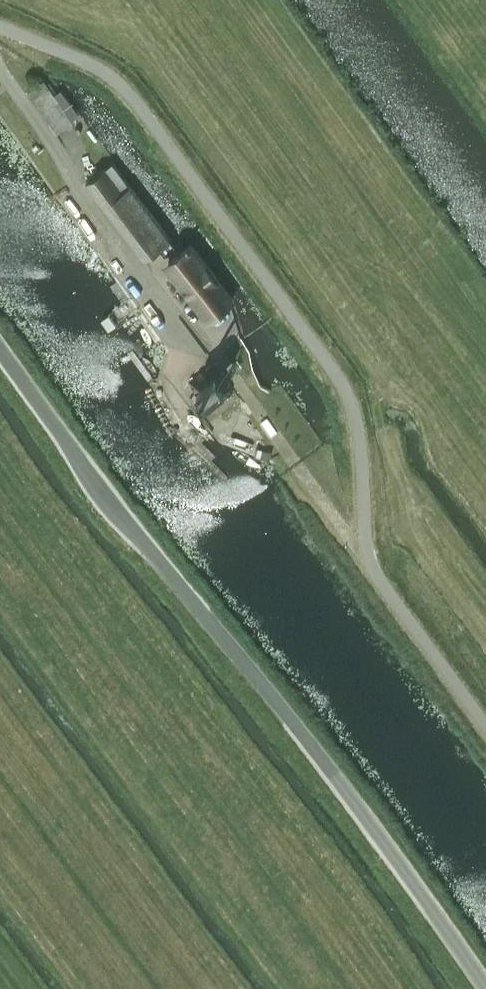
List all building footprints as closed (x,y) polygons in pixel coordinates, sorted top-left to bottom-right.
[(57,131),(73,120),(44,80),(29,91),(57,131)] [(144,256),(170,238),(113,162),(90,180),(144,256)] [(175,271),(191,292),(209,317),(233,299),(192,244),(172,259),(178,268),(175,271)]
